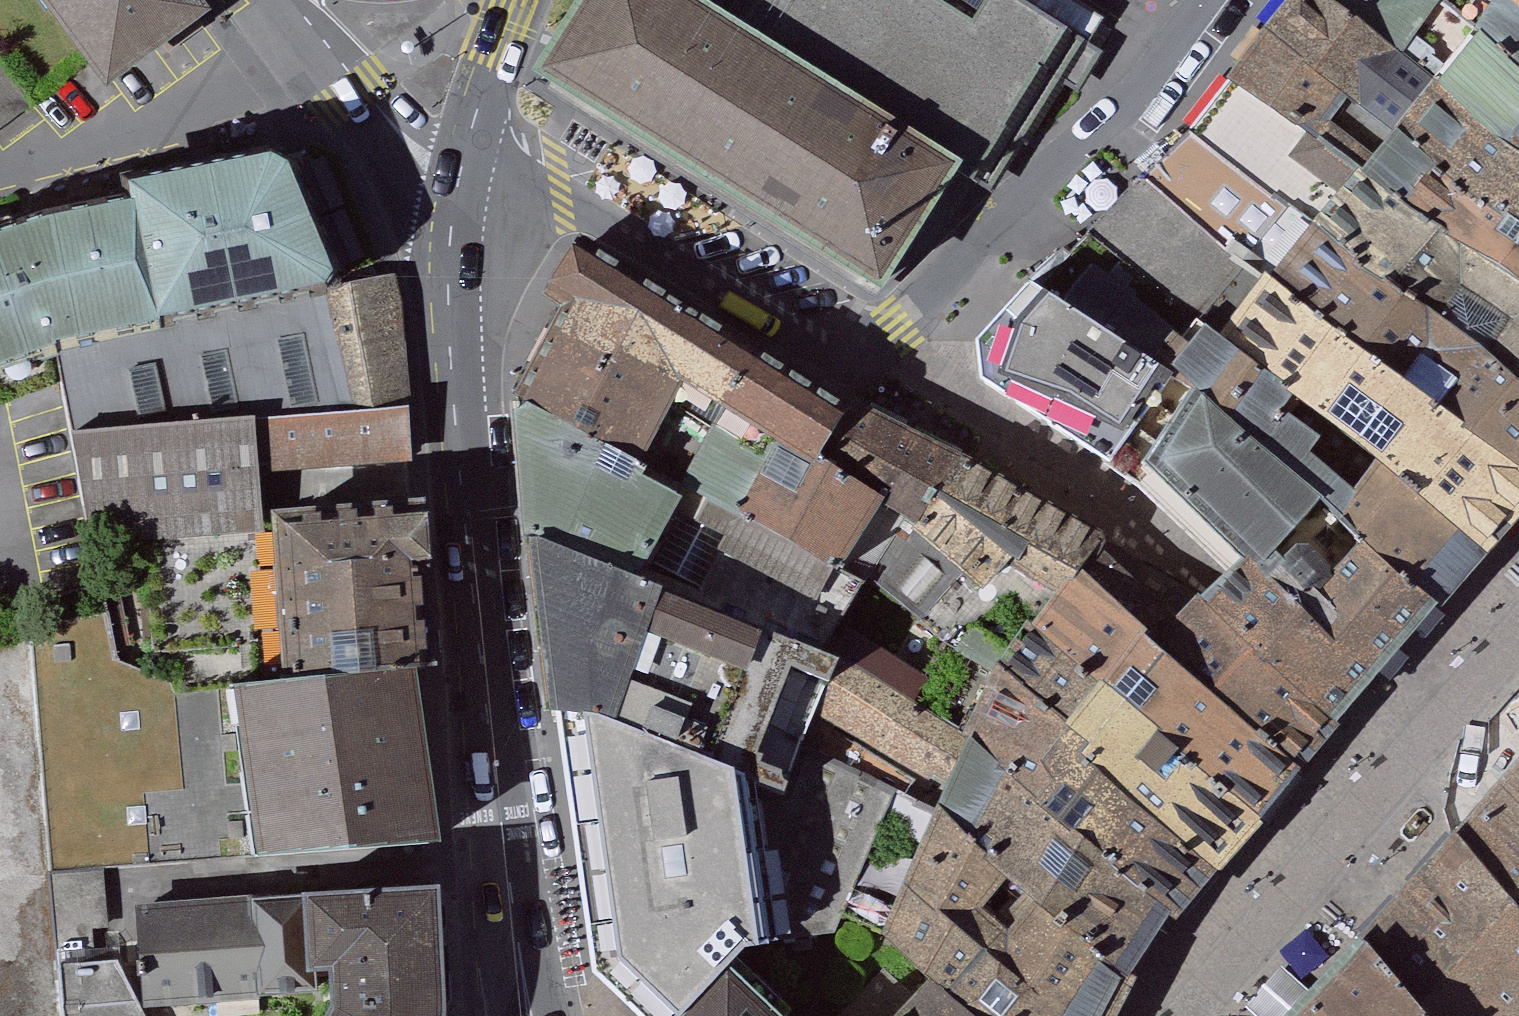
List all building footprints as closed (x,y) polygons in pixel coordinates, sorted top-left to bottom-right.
[(83,54),(140,112),(239,37),(206,0),(41,0),(83,54)] [(988,155),(753,0),(612,0),(575,60),(913,273),(988,155)] [(988,155),(1020,179),(1124,9),(1110,0),(753,0),(988,155)] [(1421,109),(1300,0),(1298,0),(1261,42),(1388,151),(1421,109)] [(1518,191),(1518,110),(1516,108),(1446,48),(1392,0),(1300,0),(1421,109),(1518,191)] [(1504,21),(1517,0),(1393,0),(1516,108),(1518,105),(1518,34),(1504,21)] [(1504,21),(1518,34),(1518,0),(1517,0),(1504,21)] [(1518,322),(1518,251),(1485,221),(1478,229),(1388,151),(1261,42),(1227,84),(1518,322)] [(30,90),(0,48),(0,110),(30,90)] [(1518,423),(1518,322),(1227,84),(1183,137),(1425,344),(1449,315),(1493,347),(1467,379),(1518,423)] [(1518,251),(1518,191),(1421,109),(1388,151),(1478,229),(1485,221),(1518,251)] [(65,353),(333,279),(369,272),(335,133),(156,174),(157,193),(0,239),(0,376),(65,353)] [(1518,505),(1518,423),(1467,379),(1425,344),(1183,137),(1131,193),(1518,505)] [(1494,592),(1500,584),(1504,580),(1518,562),(1518,505),(1131,193),(1078,250),(1331,436),(1346,449),(1370,414),(1383,424),(1358,456),(1368,467),(1494,592)] [(1057,230),(1017,283),(1030,294),(1176,393),(1301,484),(1455,637),(1494,592),(1368,467),(1356,486),(1317,452),(1331,436),(1078,250),(1057,230)] [(770,355),(603,253),(571,232),(551,276),(571,291),(527,415),(817,559),(862,481),(772,431),(804,372),(770,355)] [(369,272),(333,279),(359,410),(425,407),(402,267),(369,272)] [(74,430),(359,410),(333,279),(65,353),(74,430)] [(978,378),(1116,487),(1158,421),(1176,393),(1030,294),(983,343),(978,378)] [(804,372),(772,431),(862,481),(890,497),(926,435),(886,415),(804,372)] [(1218,609),(1202,631),(1340,765),(1455,637),(1301,484),(1176,393),(1158,421),(1116,487),(1142,508),(1234,582),(1218,609)] [(425,407),(359,410),(74,430),(87,538),(278,517),(275,473),(429,459),(425,407)] [(817,559),(527,415),(542,549),(796,652),(803,620),(817,559)] [(996,482),(926,435),(890,497),(857,557),(953,622),(974,637),(983,623),(1002,592),(1036,617),(1067,573),(1085,539),(1004,488),(996,482)] [(297,515),(322,669),(452,650),(433,499),(297,515)] [(1128,572),(1085,539),(1067,573),(1298,816),(1340,765),(1202,631),(1128,572)] [(796,652),(542,549),(567,719),(576,718),(596,720),(775,777),(787,744),(798,720),(804,707),(828,656),(796,652)] [(1298,816),(1067,573),(1036,617),(1256,862),(1298,816)] [(1224,898),(1256,862),(1036,617),(1021,641),(983,623),(974,637),(1015,652),(1098,739),(1085,751),(1224,898)] [(1193,932),(1224,898),(1085,751),(1098,739),(1015,652),(974,637),(953,622),(934,667),(961,680),(956,691),(976,703),(970,712),(803,620),(796,652),(828,656),(981,738),(1193,932)] [(50,976),(10,621),(0,624),(0,1015),(55,1015),(50,976)] [(322,669),(264,676),(286,849),(344,848),(477,833),(452,650),(322,669)] [(945,810),(1148,990),(1193,932),(981,738),(828,656),(804,707),(923,769),(926,762),(939,768),(959,775),(952,795),(798,720),(787,744),(883,778),(945,810)] [(576,718),(610,968),(653,1015),(690,1015),(745,958),(835,940),(872,825),(883,778),(787,744),(775,777),(596,720),(576,718)] [(1437,860),(1518,932),(1518,763),(1437,860)] [(1148,990),(945,810),(883,778),(872,825),(901,835),(909,815),(934,832),(890,941),(984,1015),(1132,1015),(1148,990)] [(1344,966),(1393,1015),(1518,1015),(1518,932),(1437,860),(1344,966)] [(327,1015),(448,1015),(449,994),(440,885),(302,894),(304,971),(328,970),(331,1007),(327,1015)] [(304,971),(302,894),(138,906),(143,1009),(257,1001),(303,981),(304,971)] [(890,941),(888,951),(942,990),(923,1005),(891,978),(859,1015),(984,1015),(890,941)] [(745,958),(690,1015),(818,1015),(745,958)] [(1299,1015),(1393,1015),(1344,966),(1299,1015)] [(55,1015),(143,1015),(111,973),(50,976),(55,1015)]
